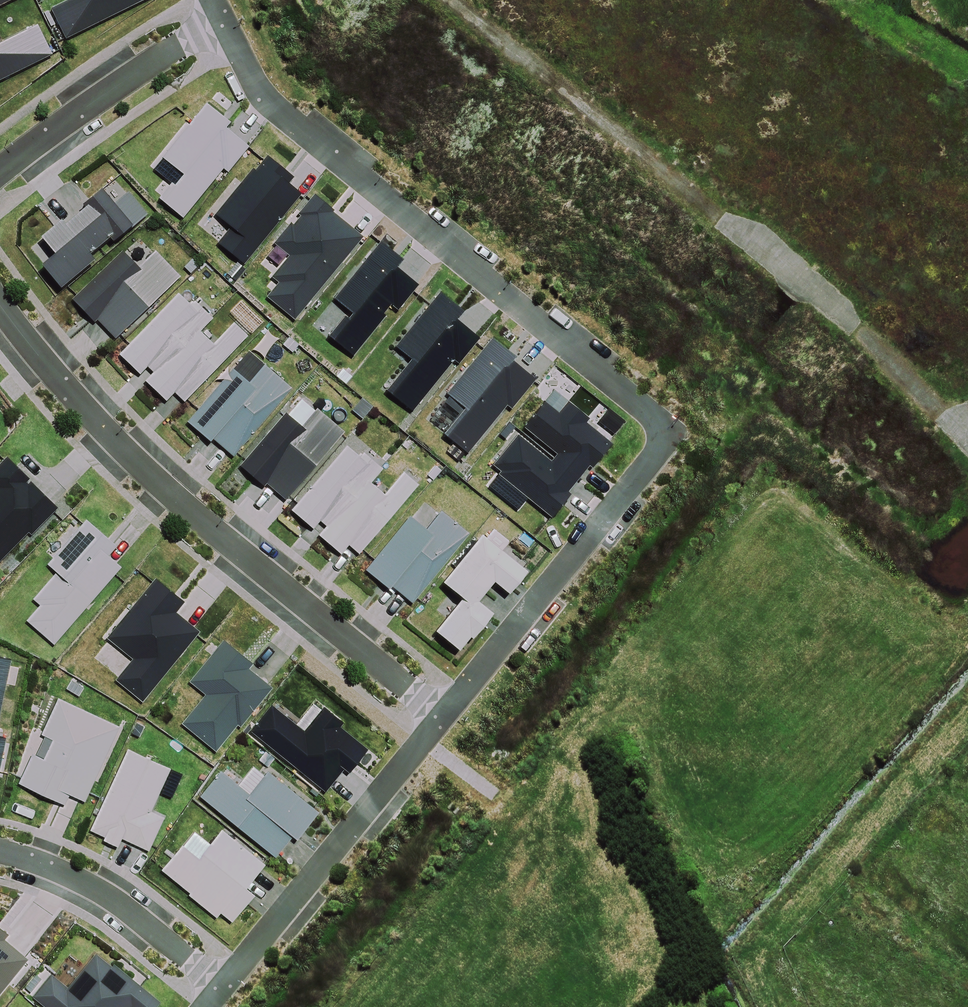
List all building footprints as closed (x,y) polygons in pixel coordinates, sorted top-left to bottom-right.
[(55,251),(42,261),(61,284),(95,256),(90,251),(110,235),(114,241),(135,223),(103,185),(83,201),(85,204),(66,221),(61,217),(41,233),(55,251)] [(122,248),(70,298),(94,322),(98,318),(115,336),(179,275),(155,250),(139,266),(122,248)] [(178,290),(118,353),(140,373),(147,366),(152,370),(143,379),(167,402),(175,393),(185,403),(250,335),(234,320),(213,342),(201,330),(214,317),(196,299),(192,303),(178,290)] [(234,368),(188,421),(211,440),(214,437),(234,454),(292,387),(265,364),(250,382),(234,368)] [(286,411),(239,464),(264,486),(268,482),(286,499),(317,463),(293,442),(305,428),(286,411)] [(347,445),(294,509),(314,525),(320,518),(329,525),(320,535),(342,553),(350,545),(360,553),(417,484),(404,473),(386,493),(374,482),(386,468),(363,449),(359,455),(347,445)] [(410,514),(367,569),(390,588),(392,585),(413,602),(470,531),(442,508),(426,527),(410,514)] [(463,596),(435,629),(460,649),(471,636),(473,637),(494,612),(479,599),(495,579),(509,591),(527,570),(483,534),(444,580),(463,596)] [(224,640),(191,681),(206,693),(182,723),(216,750),(237,724),(240,727),(273,687),(248,667),(252,662),(224,640)] [(305,729),(272,703),(251,730),(326,789),(344,766),(350,771),(369,747),(342,725),(345,721),(324,704),(305,729)] [(127,749),(91,830),(104,835),(102,840),(118,847),(123,838),(148,849),(163,816),(151,811),(171,768),(127,749)] [(220,770),(199,796),(275,856),(292,835),(298,839),(319,812),(268,771),(250,794),(220,770)] [(183,843),(162,869),(191,892),(189,894),(217,917),(221,912),(233,922),(256,893),(247,887),(266,864),(222,829),(200,856),(183,843)]
